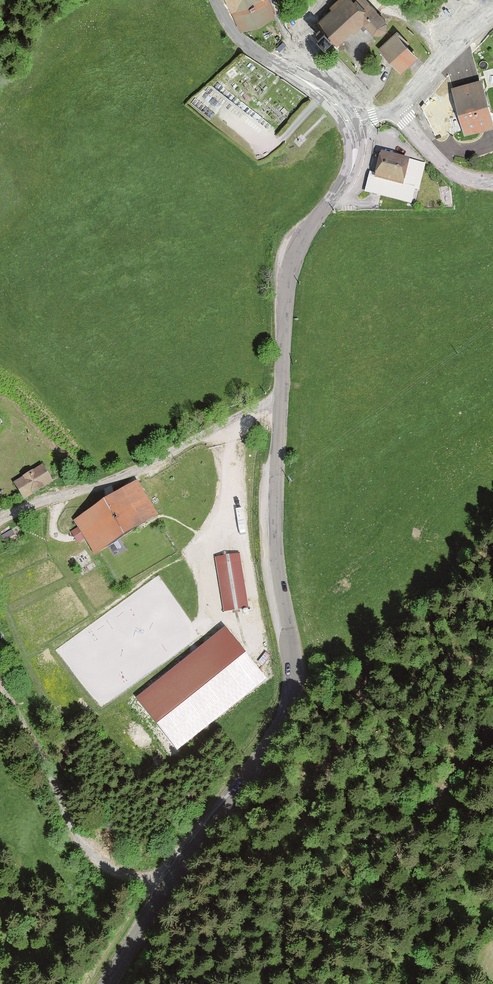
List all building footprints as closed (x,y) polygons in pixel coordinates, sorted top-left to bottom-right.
[(267,0),(229,0),(241,28),(273,14),(267,0)] [(366,0),(338,0),(331,7),(333,9),(317,23),(322,28),(316,33),(326,44),(332,39),(337,43),(352,29),(354,31),(360,26),(363,29),(367,26),(373,33),(380,33),(386,28),(386,21),(366,0)] [(407,42),(398,32),(395,34),(396,35),(405,45),(407,42)] [(405,45),(396,35),(382,49),(400,68),(415,55),(405,45)] [(286,46),(283,42),(277,47),(280,51),(286,46)] [(492,123),(480,81),(471,84),(472,86),(455,91),(462,118),(467,116),(471,129),(492,123)] [(471,129),(467,116),(462,118),(465,130),(471,129)] [(418,189),(424,165),(382,154),(376,179),(374,187),(368,185),(366,191),(411,203),(415,189),(418,189)] [(374,187),(376,179),(370,177),(368,185),(374,187)] [(25,498),(51,482),(42,467),(16,483),(25,498)] [(127,494),(139,487),(136,482),(124,490),(126,492),(127,494)] [(96,554),(156,515),(145,497),(139,487),(127,494),(126,492),(77,522),(96,554)] [(239,553),(216,557),(224,611),(248,608),(239,553)] [(222,630),(135,699),(176,749),(262,680),(222,630)]
